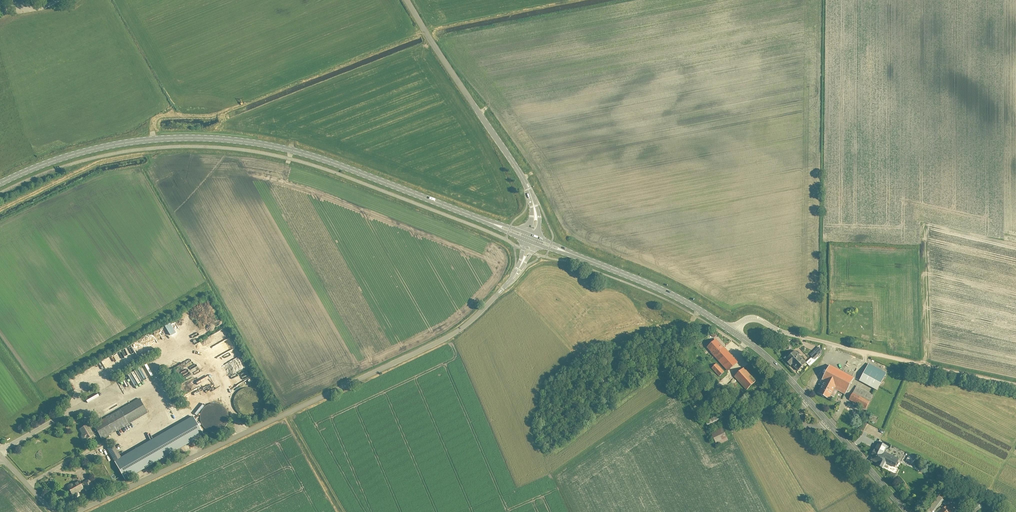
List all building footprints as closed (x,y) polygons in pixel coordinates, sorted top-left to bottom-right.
[(739,364),(717,340),(708,348),(729,372),(739,364)] [(197,345),(205,360),(210,358),(201,342),(197,345)] [(800,369),(808,363),(796,350),(787,359),(792,365),(794,363),(800,369)] [(725,373),(717,364),(713,368),(721,377),(725,373)] [(856,379),(833,365),(832,365),(823,380),(826,381),(820,392),(831,399),(838,387),(848,393),(856,379)] [(862,381),(878,390),(886,376),(869,367),(862,381)] [(758,383),(744,369),(735,377),(748,392),(758,383)] [(867,410),(875,396),(859,386),(850,400),(867,410)] [(244,405),(252,403),(251,402),(253,401),(252,397),(246,398),(246,401),(236,403),(237,411),(245,409),(244,405)] [(148,413),(140,399),(94,425),(89,428),(87,425),(80,429),(83,434),(82,435),(82,436),(83,439),(85,440),(86,439),(86,440),(93,436),(92,434),(93,434),(94,434),(95,434),(96,434),(96,433),(97,433),(97,432),(97,431),(102,440),(148,413)] [(723,416),(708,423),(711,429),(726,423),(723,416)] [(202,436),(192,417),(121,458),(114,445),(107,449),(125,480),(202,436)] [(728,440),(721,428),(712,433),(719,445),(728,440)] [(880,441),(869,460),(885,469),(889,462),(897,467),(901,460),(886,452),(889,446),(880,441)] [(918,458),(911,454),(907,461),(915,465),(918,458)] [(78,472),(84,480),(89,475),(83,468),(78,472)] [(79,481),(73,485),(72,485),(71,485),(70,485),(69,485),(69,486),(68,486),(68,487),(67,488),(68,489),(68,490),(69,490),(70,491),(72,495),(75,493),(76,494),(75,495),(77,498),(80,496),(78,493),(77,493),(77,492),(84,489),(82,487),(85,485),(87,490),(93,486),(89,479),(83,483),(84,483),(81,485),(79,481)]
